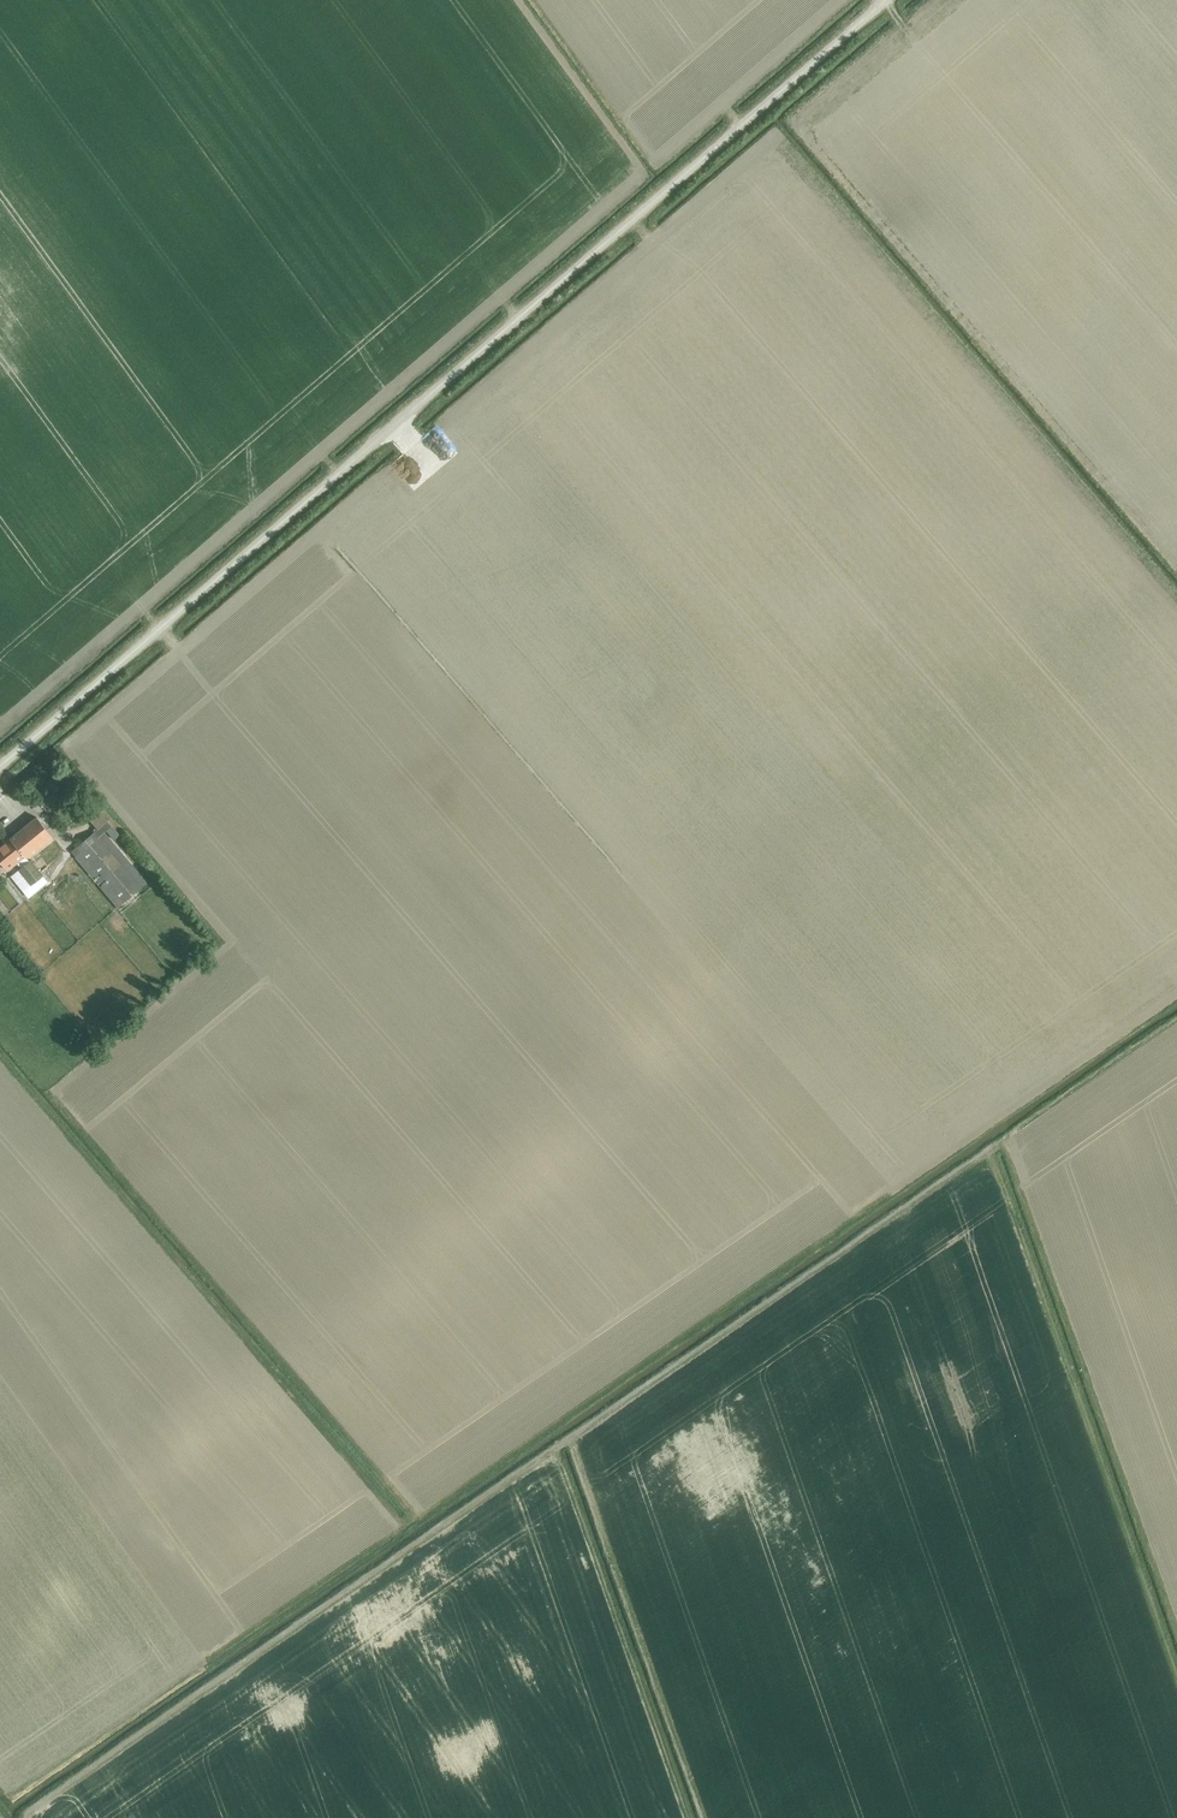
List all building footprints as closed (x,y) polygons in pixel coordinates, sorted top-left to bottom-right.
[(46,781),(53,790),(65,781),(58,772),(46,781)] [(114,838),(122,832),(97,802),(83,814),(97,831),(77,848),(124,903),(140,890),(97,839),(107,830),(114,838)] [(10,839),(9,839),(0,846),(0,863),(6,871),(15,863),(19,868),(17,870),(29,886),(42,876),(30,860),(28,861),(26,858),(52,838),(36,818),(10,839)] [(62,878),(49,886),(54,893),(67,885),(62,878)]
